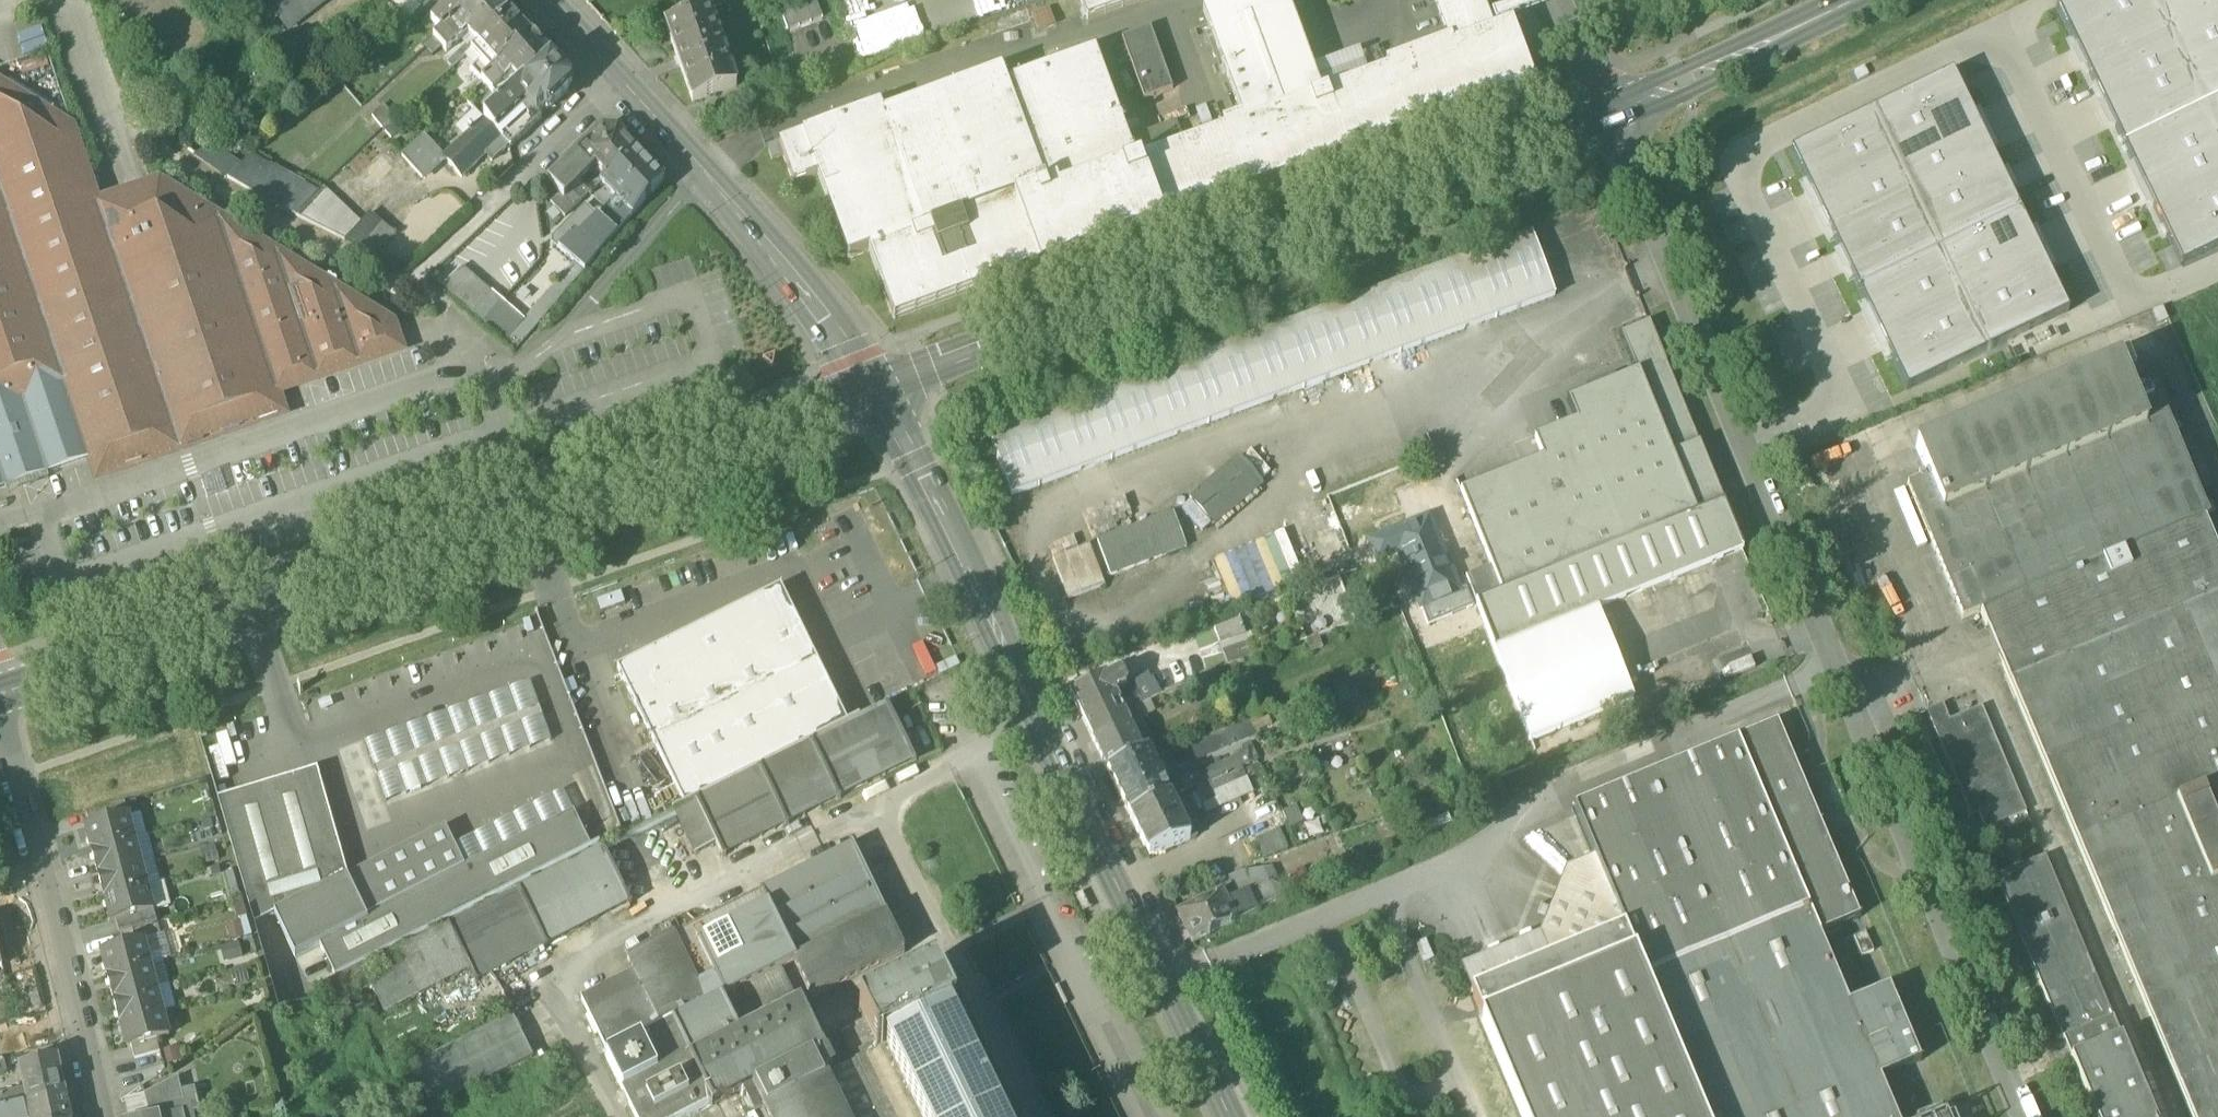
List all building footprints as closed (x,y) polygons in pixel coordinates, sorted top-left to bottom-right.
[(268,14),(286,0),(266,0),(261,4),(268,14)] [(270,12),(286,33),(329,0),(287,0),(270,12)] [(422,10),(412,0),(388,0),(409,22),(422,10)] [(433,0),(412,0),(422,10),(433,0)] [(477,44),(510,14),(498,0),(478,0),(443,33),(426,48),(433,57),(443,48),(447,52),(467,34),(473,40),(477,44)] [(443,33),(478,0),(433,0),(435,1),(446,2),(446,9),(432,21),(443,33)] [(779,8),(788,33),(825,20),(818,0),(802,0),(779,8)] [(1087,22),(1140,3),(1139,0),(1079,0),(1087,22)] [(1224,130),(1307,100),(1270,0),(1237,0),(1203,13),(1242,117),(1222,125),(1224,130)] [(1307,100),(1321,95),(1312,69),(1286,0),(1270,0),(1307,100)] [(1480,0),(1433,0),(1449,41),(1490,26),(1480,0)] [(1569,0),(1536,0),(1491,17),(1495,27),(1497,26),(1499,29),(1508,26),(1506,23),(1569,0)] [(2056,7),(2181,267),(2217,249),(2217,0),(2070,0),(2056,7)] [(665,27),(693,104),(737,88),(709,11),(665,27)] [(471,69),(483,82),(532,37),(510,14),(477,44),(487,55),(471,69)] [(1492,31),(1490,26),(1449,41),(1385,64),(1387,70),(1369,77),(1325,93),(1348,153),(1535,83),(1513,24),(1508,26),(1499,29),(1496,30),(1492,31)] [(15,36),(21,55),(42,48),(36,29),(15,36)] [(1121,40),(1144,101),(1173,91),(1150,29),(1121,40)] [(552,59),(532,37),(483,82),(493,93),(508,79),(506,77),(510,73),(522,86),(552,59)] [(448,64),(452,68),(477,44),(473,40),(448,64)] [(1312,69),(1321,95),(1325,93),(1369,77),(1360,52),(1312,69)] [(1094,53),(1080,58),(1121,169),(1135,163),(1094,53)] [(1058,192),(1121,169),(1080,58),(1017,81),(1056,186),(1058,192)] [(485,120),(496,133),(526,105),(537,116),(538,115),(545,109),(547,111),(568,91),(569,77),(552,59),(522,86),(485,120)] [(896,194),(905,191),(1028,144),(1006,85),(1005,85),(1001,73),(884,117),(870,122),(896,194)] [(1952,73),(1791,151),(1907,391),(2068,313),(1952,73)] [(1045,190),(1056,186),(1017,81),(1006,85),(1028,144),(1044,187),(1045,190)] [(89,457),(90,458),(278,393),(402,351),(393,325),(159,182),(147,186),(156,211),(106,228),(98,203),(73,129),(0,85),(0,488),(89,457)] [(1321,95),(1307,100),(1224,130),(1205,138),(1142,161),(1164,221),(1348,153),(1325,93),(1321,95)] [(373,116),(384,130),(393,121),(395,120),(383,105),(373,116)] [(526,105),(496,133),(509,146),(510,148),(542,119),(538,115),(537,116),(526,105)] [(803,137),(780,146),(784,157),(794,185),(818,176),(848,260),(869,253),(894,321),(1039,267),(1014,199),(1007,180),(914,214),(905,191),(896,194),(870,122),(884,117),(880,107),(866,112),(803,136),(803,137)] [(464,138),(484,119),(475,109),(455,128),(464,138)] [(492,162),(509,146),(496,133),(485,120),(484,119),(464,138),(444,157),(445,158),(462,177),(486,155),(492,162)] [(401,129),(393,121),(384,130),(391,138),(401,129)] [(548,183),(564,199),(571,193),(581,183),(576,178),(586,169),(591,174),(595,170),(605,180),(636,151),(617,130),(602,130),(548,183)] [(402,156),(422,178),(445,158),(444,157),(425,136),(402,156)] [(227,162),(219,173),(225,177),(241,163),(212,142),(206,147),(227,162)] [(772,161),(784,157),(780,146),(779,144),(768,149),(772,161)] [(195,156),(219,173),(227,162),(206,147),(195,156)] [(574,263),(584,271),(664,180),(636,151),(605,180),(601,183),(610,193),(592,212),(585,205),(552,238),(552,243),(574,263)] [(393,240),(396,237),(371,211),(368,214),(359,223),(324,186),(316,194),(290,180),(274,170),(248,157),(241,163),(225,177),(259,195),(270,201),(294,214),(342,238),(377,256),(393,240)] [(1142,161),(1135,163),(1121,169),(1058,192),(1056,186),(1045,190),(1044,187),(1035,190),(1035,191),(1014,199),(1039,267),(1040,269),(1165,223),(1164,221),(1142,161)] [(581,183),(591,174),(586,169),(576,178),(581,183)] [(540,192),(565,217),(580,203),(571,193),(564,199),(548,183),(540,191),(540,192)] [(156,211),(147,186),(98,203),(106,228),(156,211)] [(431,240),(412,219),(399,232),(417,252),(431,240)] [(988,437),(1011,499),(1555,298),(1532,236),(988,437)] [(503,339),(516,350),(584,271),(574,263),(523,322),(510,337),(507,334),(503,339)] [(442,286),(503,339),(507,334),(510,337),(523,322),(502,303),(503,302),(462,266),(442,286)] [(1621,335),(1649,323),(1647,317),(1618,328),(1621,335)] [(1621,335),(1637,374),(1654,415),(1655,414),(1673,456),(1699,445),(1655,338),(1649,323),(1621,335)] [(1961,622),(1979,614),(1984,612),(1983,612),(2018,597),(2185,528),(2203,521),(2207,519),(2207,517),(2206,517),(2153,388),(2153,386),(2152,386),(2140,357),(2119,365),(2118,363),(2098,372),(1935,440),(1915,448),(1928,480),(1906,489),(1907,490),(1961,620),(1961,622)] [(1461,493),(1492,568),(1495,576),(1503,596),(1724,506),(1699,445),(1673,456),(1655,414),(1654,415),(1637,374),(1568,402),(1577,422),(1535,439),(1543,459),(1461,493)] [(286,418),(278,393),(90,458),(98,482),(286,418)] [(1190,501),(1212,528),(1262,486),(1240,459),(1190,501)] [(1742,551),(1724,506),(1503,596),(1477,606),(1530,744),(1633,702),(1596,611),(1742,551)] [(1122,528),(1117,509),(1084,518),(1090,538),(1122,528)] [(1097,543),(1110,578),(1186,550),(1173,515),(1097,543)] [(1429,518),(1410,526),(1416,540),(1435,532),(1429,518)] [(2217,597),(2217,556),(2203,521),(2185,528),(2018,597),(2024,613),(1986,629),(2009,684),(2217,597)] [(1422,611),(1428,626),(1472,608),(1465,592),(1460,594),(1435,532),(1416,540),(1410,526),(1368,544),(1377,564),(1397,556),(1420,611),(1422,611)] [(1284,531),(1212,558),(1230,606),(1302,579),(1284,531)] [(1090,547),(1052,561),(1067,602),(1105,588),(1090,547)] [(1477,606),(1503,596),(1495,576),(1492,568),(1466,579),(1477,606)] [(618,668),(684,804),(847,725),(781,588),(618,668)] [(2024,613),(2018,597),(1983,612),(1984,612),(1979,614),(1986,629),(2024,613)] [(2189,1116),(2217,1116),(2217,597),(2009,684),(2076,847),(2189,1116)] [(1240,620),(1213,630),(1219,646),(1246,637),(1240,620)] [(1318,636),(1305,640),(1310,655),(1323,651),(1318,636)] [(1247,644),(1222,653),(1227,667),(1252,659),(1247,644)] [(1107,679),(1114,693),(1126,687),(1127,683),(1123,675),(1119,673),(1107,679)] [(1070,694),(1093,743),(1129,725),(1138,721),(1133,710),(1149,702),(1161,696),(1153,680),(1151,681),(1148,675),(1128,685),(1127,683),(1126,687),(1114,693),(1107,679),(1106,677),(1070,694)] [(1188,684),(1195,700),(1209,694),(1201,678),(1188,684)] [(365,743),(374,768),(539,709),(531,684),(365,743)] [(1133,710),(1138,721),(1141,719),(1142,721),(1156,715),(1149,702),(1133,710)] [(1978,815),(1985,831),(2025,814),(1981,708),(1949,722),(1942,706),(1925,713),(1970,819),(1978,815)] [(716,844),(723,857),(915,763),(915,762),(928,756),(923,744),(909,750),(890,708),(676,812),(696,854),(716,844)] [(543,718),(539,709),(374,768),(377,777),(543,718)] [(1247,721),(1254,736),(1273,727),(1266,713),(1247,721)] [(1282,733),(1300,726),(1295,713),(1277,720),(1282,733)] [(551,742),(543,718),(377,777),(386,801),(551,742)] [(1129,725),(1136,740),(1148,734),(1142,721),(1141,719),(1138,721),(1129,725)] [(1247,721),(1241,723),(1248,739),(1254,737),(1254,736),(1247,721)] [(1644,977),(1645,976),(1808,909),(1819,936),(1860,919),(1777,722),(1602,795),(1596,782),(1587,786),(1592,799),(1573,807),(1595,859),(1624,929),(1644,977)] [(1232,746),(1248,739),(1241,723),(1225,730),(1232,746)] [(1136,740),(1129,725),(1093,743),(1109,774),(1148,755),(1147,753),(1143,755),(1136,740)] [(1224,750),(1232,746),(1225,730),(1216,734),(1224,750)] [(1155,749),(1148,734),(1136,740),(1143,755),(1147,753),(1155,749)] [(1204,758),(1224,750),(1216,734),(1197,742),(1204,758)] [(1187,766),(1204,758),(1197,742),(1180,750),(1187,766)] [(1947,782),(1928,742),(1917,747),(1936,787),(1947,782)] [(1112,782),(1130,818),(1169,799),(1163,787),(1169,784),(1163,772),(1173,767),(1174,771),(1187,766),(1180,750),(1151,762),(1112,782)] [(1225,775),(1250,764),(1245,753),(1220,764),(1225,775)] [(1151,762),(1148,755),(1109,774),(1111,780),(1112,782),(1151,762)] [(1180,781),(1185,792),(1225,775),(1220,764),(1180,781)] [(1225,776),(1209,782),(1215,795),(1247,782),(1245,778),(1254,774),(1250,765),(1225,776)] [(255,920),(275,911),(347,875),(317,770),(219,798),(255,920)] [(1219,803),(1215,795),(1209,782),(1197,788),(1206,808),(1219,803)] [(1219,803),(1206,808),(1203,810),(1206,816),(1253,795),(1247,782),(1215,795),(1219,803)] [(563,791),(455,844),(465,866),(573,813),(563,791)] [(1175,811),(1169,799),(1130,818),(1144,848),(1159,854),(1190,841),(1197,838),(1188,820),(1187,820),(1181,808),(1175,811)] [(1297,807),(1282,813),(1289,831),(1305,825),(1297,807)] [(87,815),(90,827),(115,820),(112,808),(87,815)] [(320,941),(335,973),(396,944),(591,848),(574,812),(573,813),(465,866),(367,914),(369,918),(320,941)] [(129,819),(135,841),(147,838),(141,816),(129,819)] [(92,852),(135,841),(129,819),(128,817),(115,820),(90,827),(86,828),(92,851),(92,852)] [(367,914),(465,866),(455,844),(446,826),(347,875),(367,914)] [(1289,853),(1280,831),(1256,841),(1264,862),(1289,853)] [(149,837),(147,838),(135,841),(141,864),(155,860),(149,837)] [(92,852),(98,876),(141,864),(135,841),(92,852)] [(745,1088),(754,1083),(823,1071),(832,1066),(801,1003),(797,1006),(780,970),(795,962),(812,999),(905,954),(852,846),(628,956),(635,970),(582,996),(609,1050),(606,1052),(638,1116),(685,1116),(745,1088)] [(215,847),(199,852),(203,868),(220,864),(215,847)] [(604,847),(449,923),(472,970),(475,978),(631,902),(604,847)] [(1462,970),(1471,992),(1624,929),(1595,859),(1565,872),(1539,939),(1462,970)] [(161,883),(155,860),(141,864),(147,887),(161,883)] [(1994,881),(2062,1043),(2112,1023),(2044,860),(1994,881)] [(98,876),(105,899),(147,887),(141,864),(98,876)] [(1304,869),(1287,877),(1294,891),(1311,883),(1304,869)] [(1241,897),(1249,914),(1284,898),(1270,870),(1240,874),(1230,878),(1239,897),(1241,897)] [(234,871),(220,876),(227,903),(242,899),(234,871)] [(369,918),(367,914),(347,875),(275,911),(295,953),(320,941),(369,918)] [(165,883),(161,883),(147,887),(154,911),(171,906),(165,883)] [(154,911),(147,887),(105,899),(111,923),(116,921),(154,911)] [(1177,916),(1191,943),(1235,921),(1249,914),(1241,897),(1239,897),(1226,904),(1221,894),(1177,916)] [(244,901),(232,905),(237,922),(249,918),(244,901)] [(1880,1080),(1920,1063),(1888,988),(1848,1005),(1819,936),(1808,909),(1645,976),(1704,1116),(1895,1116),(1880,1080)] [(120,934),(132,931),(158,924),(154,911),(116,921),(120,934)] [(0,919),(0,956),(2,965),(32,958),(20,914),(0,919)] [(240,922),(226,926),(230,941),(244,938),(240,922)] [(378,1015),(472,970),(449,923),(420,937),(399,947),(405,959),(361,980),(378,1015)] [(161,937),(158,924),(132,931),(136,943),(144,941),(161,937)] [(1645,976),(1644,977),(1624,929),(1471,992),(1481,1016),(1480,1017),(1521,1116),(1704,1116),(1645,976)] [(1853,938),(1861,958),(1873,953),(1865,933),(1853,938)] [(166,935),(161,937),(144,941),(150,965),(164,962),(172,959),(166,935)] [(107,976),(107,977),(150,965),(144,941),(136,943),(101,953),(108,976),(107,976)] [(239,943),(220,949),(224,964),(244,959),(239,943)] [(401,956),(396,944),(335,973),(316,983),(322,995),(401,956)] [(1830,950),(1839,972),(1850,967),(1841,946),(1830,950)] [(170,985),(164,962),(150,965),(156,988),(170,985)] [(107,977),(114,1000),(156,988),(150,965),(107,977)] [(246,967),(230,971),(234,986),(250,982),(246,967)] [(823,1071),(754,1083),(745,1088),(754,1108),(763,1103),(769,1116),(1000,1116),(951,1016),(957,1013),(936,971),(859,1009),(865,1021),(879,1050),(855,1062),(826,1077),(823,1071)] [(176,1008),(170,985),(156,988),(163,1012),(176,1008)] [(114,1000),(120,1023),(163,1012),(156,988),(114,1000)] [(169,1036),(163,1012),(120,1023),(120,1024),(121,1024),(127,1047),(131,1046),(157,1039),(169,1036)] [(413,1061),(432,1101),(533,1053),(513,1012),(413,1061)] [(31,1049),(23,1017),(0,1023),(0,1037),(1,1042),(0,1042),(0,1057),(31,1049)] [(841,1033),(855,1062),(879,1050),(865,1021),(841,1033)] [(2112,1023),(2062,1043),(2070,1062),(2092,1116),(2151,1116),(2112,1023)] [(131,1046),(135,1058),(160,1052),(157,1039),(131,1046)] [(178,1045),(163,1049),(167,1063),(182,1060),(178,1045)] [(26,1090),(28,1105),(66,1096),(57,1057),(57,1056),(20,1065),(26,1090)] [(150,1116),(171,1116),(172,1116),(169,1105),(184,1102),(181,1092),(178,1079),(165,1085),(168,1098),(161,1100),(162,1105),(147,1108),(150,1116)] [(144,1096),(147,1108),(162,1105),(161,1100),(168,1098),(165,1085),(144,1096)] [(195,1088),(181,1092),(184,1102),(186,1114),(193,1112),(194,1114),(201,1112),(195,1088)] [(26,1090),(15,1093),(18,1107),(28,1105),(26,1090)] [(18,1107),(15,1093),(0,1096),(0,1111),(18,1107)] [(28,1105),(31,1116),(70,1116),(66,1096),(28,1105)] [(129,1116),(150,1116),(147,1108),(144,1096),(125,1100),(129,1116)] [(169,1105),(172,1116),(183,1114),(186,1114),(184,1102),(169,1105)] [(18,1107),(0,1111),(0,1116),(31,1116),(28,1105),(18,1107)]
